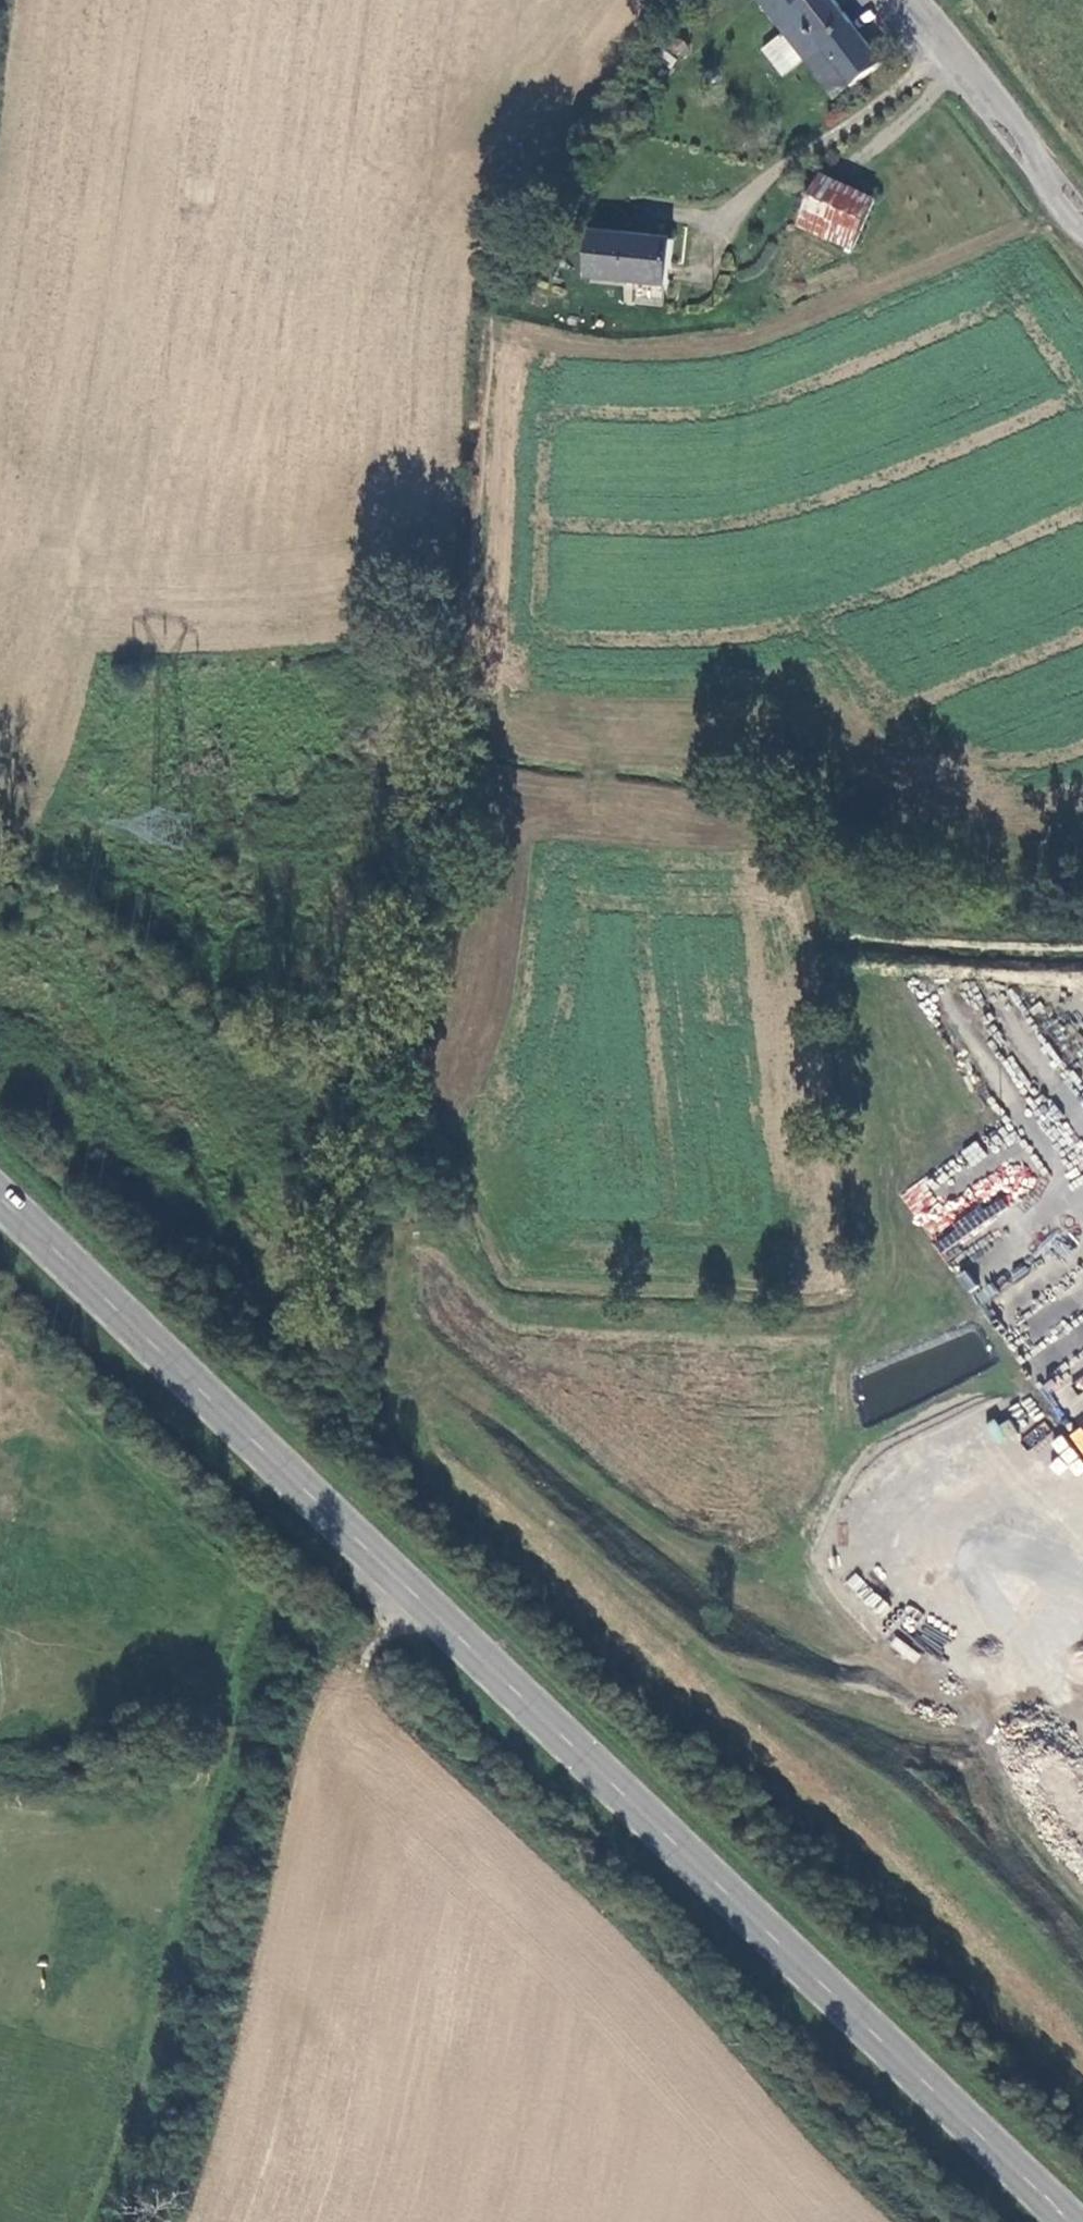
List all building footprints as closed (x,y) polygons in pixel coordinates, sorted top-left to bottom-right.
[(884,61),(835,0),(758,0),(784,32),(762,49),(784,75),(805,58),(818,75),(835,63),(852,84),(884,61)] [(674,41),(667,40),(660,44),(659,52),(662,59),(669,62),(676,60),(680,53),(680,46),(674,41)] [(836,97),(852,84),(835,63),(818,75),(836,97)] [(825,175),(803,227),(856,250),(879,201),(825,175)] [(590,232),(583,279),(667,288),(671,241),(590,232)] [(1080,1428),(1069,1436),(1082,1453),(1082,1432),(1080,1428)]
